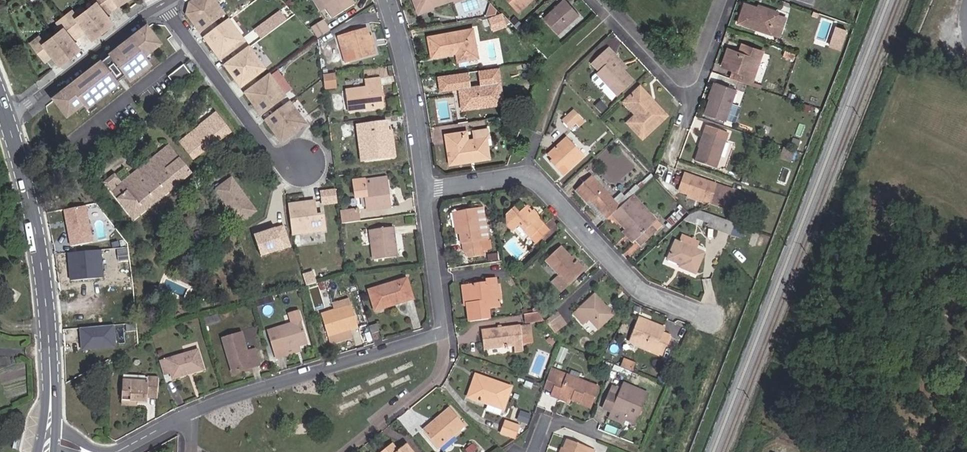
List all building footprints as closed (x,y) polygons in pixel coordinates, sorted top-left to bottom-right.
[(123,0),(91,0),(77,14),(70,7),(57,20),(63,27),(41,37),(38,33),(28,43),(46,61),(52,58),(61,67),(112,17),(110,13),(123,0)] [(213,0),(196,0),(190,3),(187,14),(200,31),(224,14),(213,0)] [(333,18),(355,5),(352,0),(322,0),(333,18)] [(541,17),(556,32),(576,13),(564,0),(559,0),(541,17)] [(431,2),(416,7),(419,13),(433,8),(432,6),(431,2)] [(758,8),(744,4),(738,21),(787,37),(793,19),(777,14),(778,12),(759,6),(758,8)] [(261,38),(288,19),(280,9),(254,28),(261,38)] [(500,24),(498,15),(491,16),(492,25),(500,24)] [(317,37),(330,29),(324,19),(311,27),(317,37)] [(244,41),(229,20),(205,38),(220,59),(244,41)] [(147,24),(48,97),(64,119),(82,105),(85,109),(127,78),(128,80),(149,65),(144,57),(162,44),(147,24)] [(828,44),(840,48),(847,28),(835,24),(828,44)] [(368,28),(350,33),(353,42),(357,58),(374,54),(372,46),(371,40),(374,39),(373,35),(370,35),(368,28)] [(461,56),(477,53),(473,29),(429,37),(432,56),(457,53),(461,52),(461,56)] [(353,42),(350,33),(342,36),(344,44),(353,42)] [(735,80),(760,89),(761,85),(752,81),(762,52),(745,46),(742,54),(738,52),(727,49),(721,66),(732,70),(737,72),(735,80)] [(265,69),(249,48),(225,65),(241,86),(265,69)] [(597,74),(617,94),(632,80),(623,70),(612,58),(615,55),(609,48),(592,63),(600,71),(597,74)] [(478,58),(477,53),(461,56),(461,52),(457,53),(458,61),(478,58)] [(626,67),(615,55),(612,58),(623,70),(626,67)] [(169,75),(174,83),(190,72),(184,64),(169,75)] [(336,82),(334,72),(324,74),(325,83),(336,82)] [(466,97),(468,108),(503,103),(500,81),(497,82),(495,72),(480,74),(481,84),(460,87),(461,97),(466,97)] [(285,96),(269,75),(246,93),(261,114),(285,96)] [(384,107),(380,77),(366,78),(367,87),(347,90),(350,111),(384,107)] [(733,91),(714,83),(708,100),(702,114),(722,121),(733,91)] [(640,87),(637,90),(651,106),(654,103),(640,87)] [(651,106),(637,90),(624,102),(635,115),(628,122),(642,138),(666,116),(654,103),(651,106)] [(734,121),(741,98),(735,96),(728,119),(734,121)] [(305,124),(290,103),(266,120),(282,141),(305,124)] [(575,123),(582,116),(574,108),(562,119),(569,128),(575,123)] [(195,159),(231,132),(216,113),(181,141),(195,159)] [(585,120),(582,116),(575,123),(578,126),(585,120)] [(391,156),(387,121),(370,123),(359,125),(360,138),(371,137),(374,158),(391,156)] [(465,140),(463,131),(446,134),(451,164),(471,160),(471,157),(489,154),(487,137),(489,137),(487,126),(472,128),(474,139),(468,140),(465,140)] [(726,134),(705,127),(693,162),(714,169),(726,134)] [(585,156),(567,138),(549,154),(553,159),(551,162),(564,175),(585,156)] [(145,164),(165,149),(160,143),(141,158),(145,164)] [(169,145),(165,149),(145,164),(121,183),(115,176),(105,184),(133,220),(192,174),(169,145)] [(722,150),(719,165),(726,166),(729,151),(722,150)] [(629,200),(641,188),(636,183),(623,194),(620,191),(612,198),(592,176),(577,190),(589,203),(591,201),(608,219),(613,214),(621,207),(629,200)] [(734,192),(693,177),(687,195),(707,202),(728,210),(734,192)] [(384,190),(382,178),(364,180),(353,181),(355,196),(366,195),(367,209),(390,207),(388,190),(384,190)] [(216,191),(240,223),(256,212),(231,179),(216,191)] [(707,202),(687,195),(686,199),(706,206),(707,202)] [(365,197),(355,198),(356,207),(360,206),(361,216),(391,214),(390,209),(365,210),(365,197)] [(621,207),(613,214),(642,246),(663,226),(657,220),(652,224),(629,200),(621,207)] [(314,201),(289,204),(292,233),(325,229),(323,214),(316,215),(314,201)] [(589,203),(605,221),(608,219),(591,201),(589,203)] [(89,205),(65,207),(68,244),(92,242),(89,205)] [(536,215),(538,213),(534,209),(532,211),(528,206),(520,212),(515,207),(507,215),(512,220),(508,224),(514,231),(520,225),(537,243),(550,231),(539,219),(536,215)] [(461,233),(460,233),(462,242),(463,242),(464,251),(469,250),(477,249),(478,254),(490,253),(483,207),(458,211),(461,233)] [(358,208),(340,210),(342,222),(359,220),(358,208)] [(726,233),(731,221),(701,209),(689,214),(683,220),(701,226),(703,221),(709,223),(708,227),(726,233)] [(192,226),(189,217),(182,220),(186,229),(192,226)] [(730,235),(735,222),(731,221),(726,233),(730,235)] [(252,234),(260,256),(292,246),(284,223),(252,234)] [(393,245),(390,226),(370,229),(373,259),(397,256),(396,244),(393,245)] [(681,242),(676,240),(668,258),(681,263),(680,266),(696,273),(705,252),(698,249),(701,242),(684,235),(681,242)] [(583,271),(572,259),(562,247),(547,261),(560,275),(553,282),(562,291),(583,271)] [(102,249),(67,251),(69,279),(104,277),(102,249)] [(574,257),(572,259),(583,271),(585,269),(574,257)] [(393,302),(413,295),(407,277),(368,289),(374,310),(394,305),(393,302)] [(467,305),(470,321),(490,319),(489,308),(488,300),(499,299),(496,278),(488,279),(488,282),(466,286),(468,302),(465,303),(465,305),(467,305)] [(414,299),(413,295),(393,302),(394,305),(414,299)] [(595,295),(574,314),(584,324),(589,319),(599,329),(615,314),(608,306),(607,307),(595,295)] [(488,300),(489,308),(500,307),(499,299),(488,300)] [(358,327),(352,304),(321,313),(330,344),(353,337),(350,329),(358,327)] [(285,349),(308,343),(302,321),(299,310),(289,314),(292,323),(279,327),(285,349)] [(544,319),(538,312),(524,314),(525,322),(544,319)] [(551,327),(563,319),(559,312),(547,320),(551,327)] [(555,333),(567,324),(563,319),(551,327),(555,333)] [(663,331),(664,327),(649,321),(648,324),(639,321),(630,341),(662,354),(670,334),(663,331)] [(117,346),(114,323),(79,327),(82,350),(117,346)] [(378,323),(369,325),(372,333),(380,330),(378,323)] [(530,325),(530,323),(482,330),(484,348),(514,344),(515,351),(524,349),(523,343),(526,342),(533,342),(532,337),(530,325)] [(242,332),(223,338),(233,372),(260,364),(256,349),(248,351),(242,332)] [(198,349),(160,360),(164,374),(171,372),(173,377),(203,368),(198,349)] [(621,366),(633,370),(636,363),(624,359),(621,366)] [(565,379),(567,374),(552,368),(545,385),(554,389),(558,376),(565,379)] [(569,397),(581,402),(580,403),(590,407),(598,385),(567,374),(565,379),(558,376),(554,389),(552,393),(568,400),(569,397)] [(477,375),(476,379),(493,385),(495,381),(477,375)] [(122,399),(138,400),(147,401),(148,397),(158,397),(159,377),(147,376),(147,380),(123,379),(122,399)] [(493,385),(476,379),(469,396),(504,409),(511,387),(495,381),(493,385)] [(610,410),(626,417),(632,402),(642,406),(648,393),(622,382),(617,395),(609,392),(603,407),(610,410)] [(636,421),(642,406),(632,402),(626,417),(636,421)] [(486,409),(501,414),(502,410),(488,405),(486,409)] [(450,408),(424,430),(439,448),(465,426),(450,408)] [(624,422),(626,417),(610,410),(608,415),(624,422)] [(528,423),(531,415),(525,412),(521,421),(528,423)] [(519,425),(504,420),(500,431),(516,437),(519,425)] [(562,451),(594,451),(595,449),(567,437),(562,451)] [(407,444),(398,451),(392,444),(382,451),(414,451),(407,444)]
